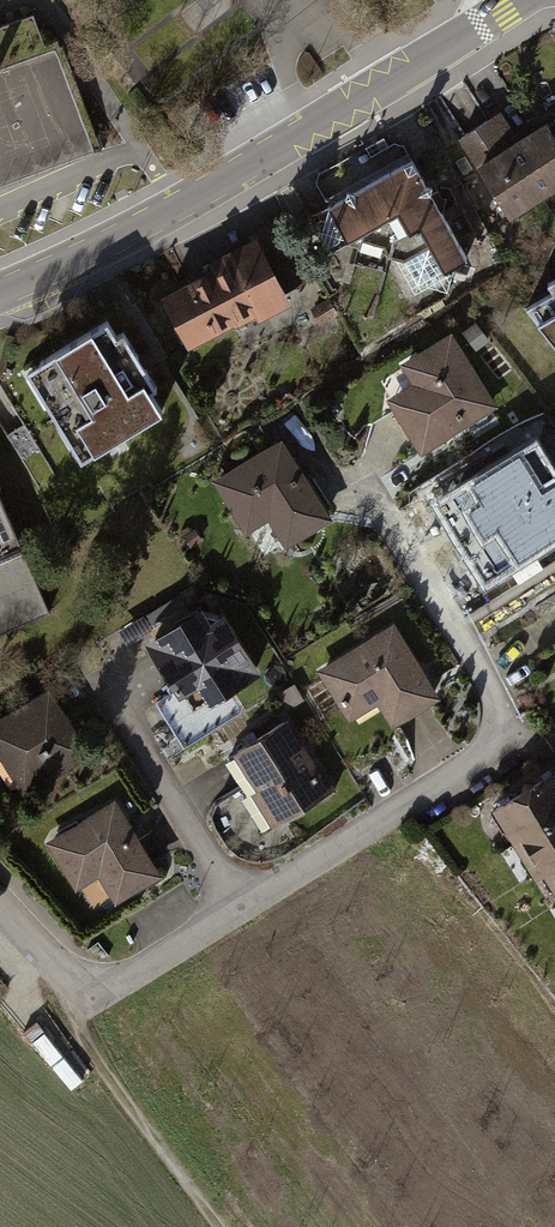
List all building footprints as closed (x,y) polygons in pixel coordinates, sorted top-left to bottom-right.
[(379,22),(360,33),(364,41),(384,30),(379,22)] [(460,139),(510,219),(554,191),(554,142),(547,128),(519,145),(500,114),(460,139)] [(413,163),(330,206),(329,212),(313,219),(331,255),(348,246),(394,260),(416,296),(470,264),(413,163)] [(207,276),(163,298),(189,349),(252,317),(255,321),(288,303),(256,241),(203,268),(207,276)] [(523,308),(554,356),(554,274),(544,281),(550,290),(523,308)] [(102,315),(21,362),(75,455),(157,408),(144,385),(151,382),(119,327),(112,331),(102,315)] [(412,383),(387,398),(422,454),(499,407),(452,332),(400,364),(412,383)] [(283,437),(212,480),(245,535),(268,521),(286,549),(333,520),(283,437)] [(498,467),(507,480),(475,500),(511,557),(554,529),(554,484),(532,446),(498,467)] [(0,505),(0,635),(47,615),(0,505)] [(202,607),(146,642),(180,698),(198,686),(210,706),(263,674),(225,613),(211,622),(202,607)] [(395,622),(317,670),(349,722),(378,704),(393,728),(441,698),(395,622)] [(0,717),(0,759),(23,797),(92,755),(50,687),(0,717)] [(288,719),(233,753),(257,791),(251,794),(272,828),(332,790),(288,719)] [(512,847),(554,820),(554,769),(490,811),(512,847)] [(115,799),(45,842),(75,891),(98,877),(115,905),(163,876),(115,799)] [(512,847),(534,881),(541,877),(554,868),(554,820),(512,847)] [(541,877),(554,899),(554,868),(541,877)]
